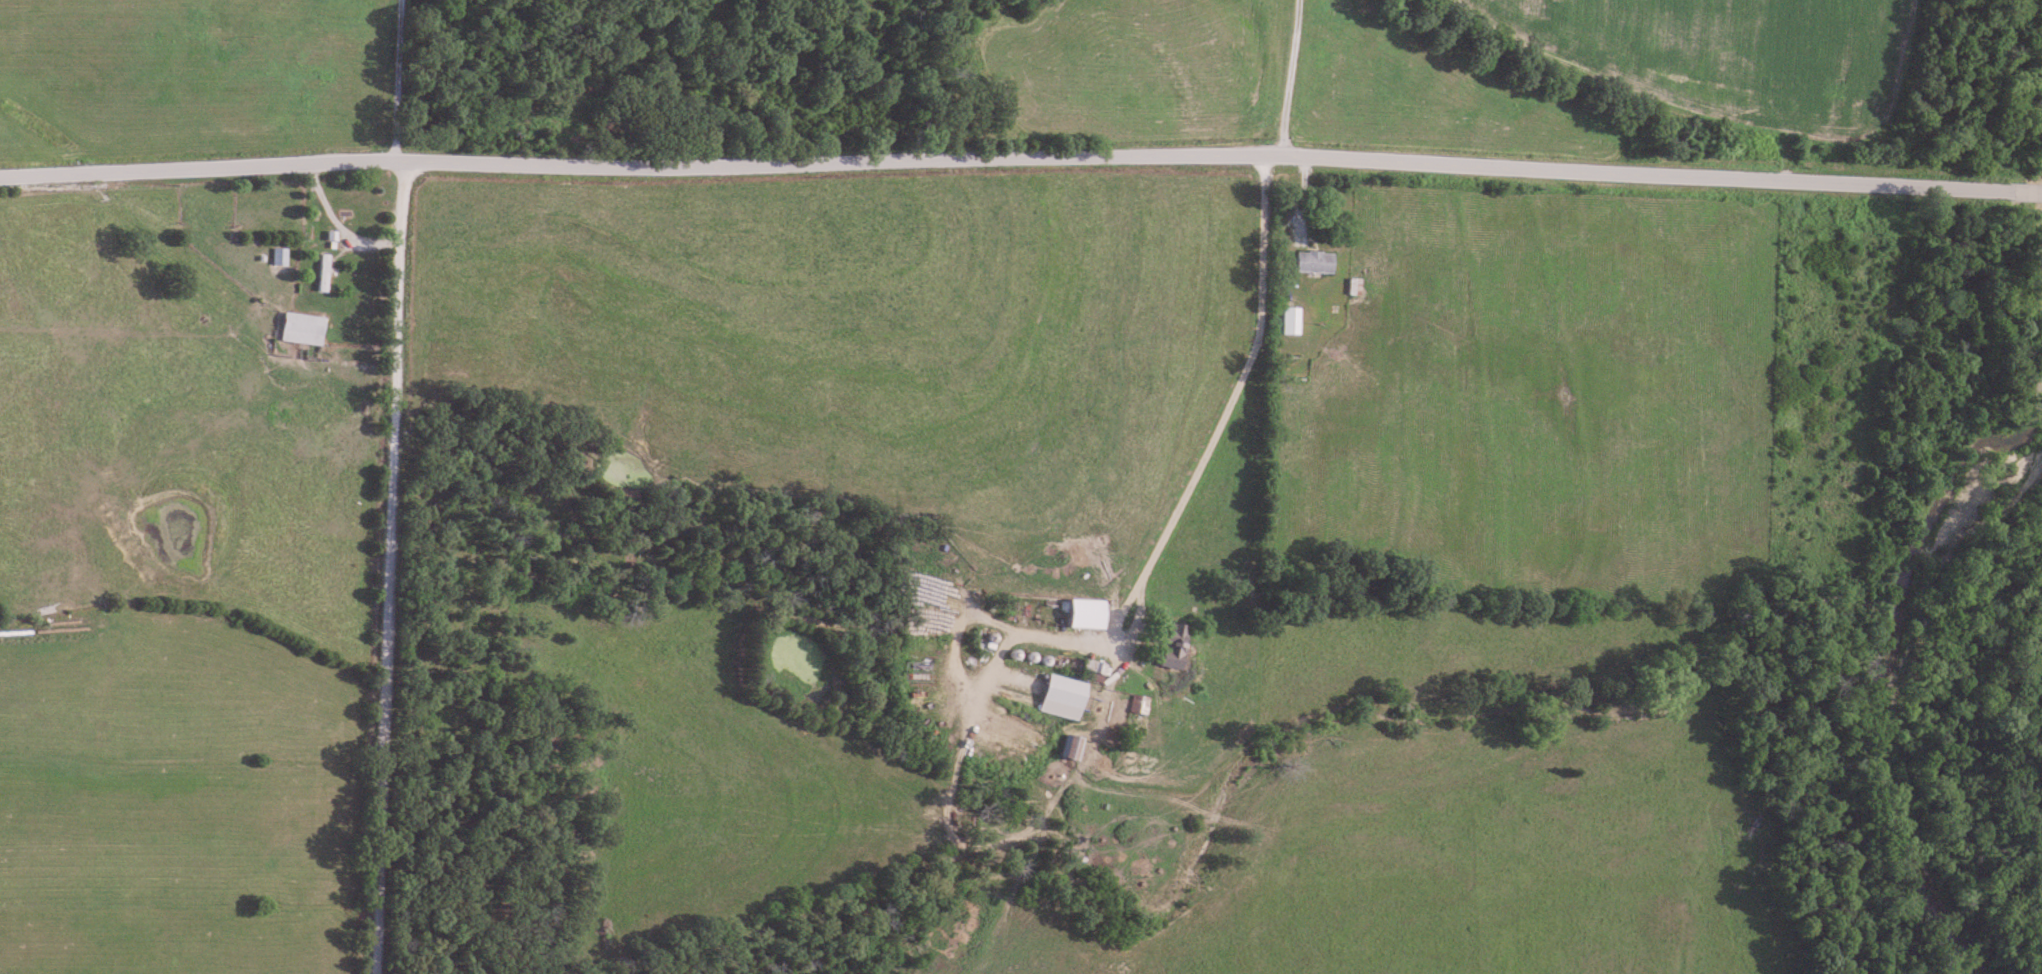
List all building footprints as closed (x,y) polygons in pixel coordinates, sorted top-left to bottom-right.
[(271,265),(285,265),(285,249),(271,249),(271,265)] [(1329,252),(1294,252),(1294,273),(1329,273),(1329,252)] [(316,291),(324,291),(325,255),(317,255),(316,291)] [(1296,307),(1280,307),(1280,335),(1296,335),(1296,307)] [(277,341),(318,345),(321,317),(280,313),(277,341)] [(1181,625),(1162,625),(1162,654),(1181,654),(1181,625)] [(1141,715),(1143,698),(1128,696),(1126,714),(1141,715)] [(1079,740),(1061,735),(1055,759),(1072,763),(1079,740)]
